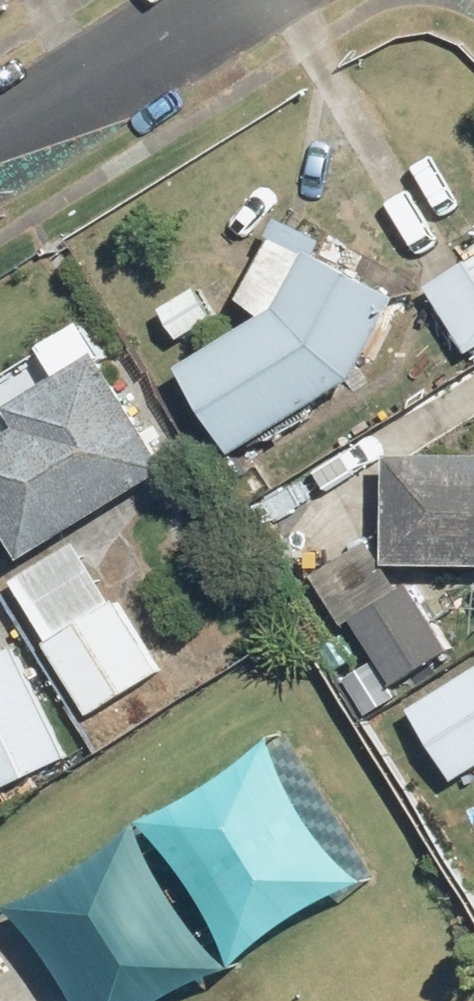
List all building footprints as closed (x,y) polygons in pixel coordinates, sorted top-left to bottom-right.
[(187,372),(242,456),(358,380),(401,297),(309,249),(278,312),(187,372)] [(433,289),(473,346),(473,260),(433,289)] [(200,282),(162,306),(185,342),(223,318),(200,282)] [(0,443),(0,515),(27,559),(173,469),(97,345),(0,405),(0,409),(15,434),(0,443)] [(391,452),(386,564),(473,568),(473,456),(391,452)] [(144,574),(121,536),(87,557),(77,540),(13,579),(96,715),(160,676),(110,595),(144,574)] [(401,589),(365,538),(315,573),(352,625),(356,622),(401,684),(457,644),(412,581),(401,589)] [(62,764),(0,625),(0,791),(62,764)] [(414,709),(461,780),(473,772),(473,670),(414,709)]
